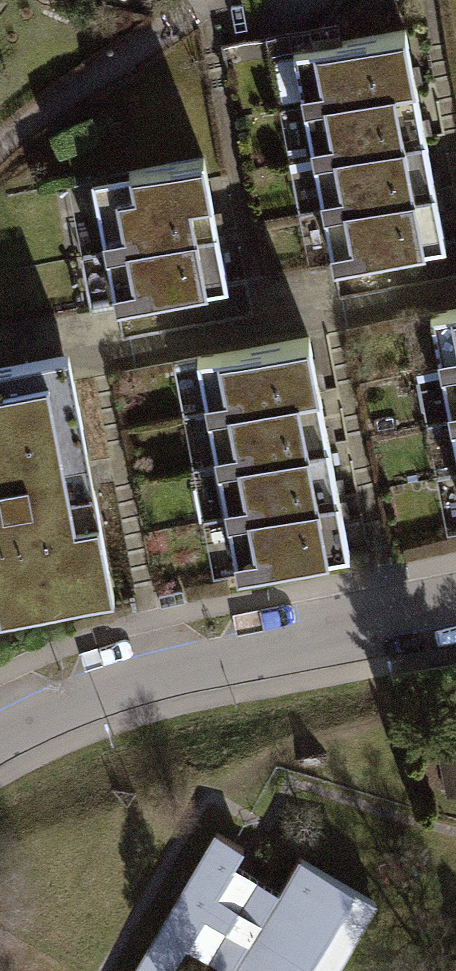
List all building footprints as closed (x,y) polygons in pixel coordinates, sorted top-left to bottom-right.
[(396,28),(284,49),(294,103),(406,83),(396,28)] [(416,136),(406,83),(294,103),(304,156),(416,136)] [(426,188),(416,136),(304,156),(314,209),(426,188)] [(124,190),(86,197),(97,250),(208,229),(194,156),(120,170),(124,190)] [(437,243),(426,188),(314,209),(324,264),(437,243)] [(219,284),(208,229),(97,250),(107,305),(219,284)] [(422,312),(432,367),(455,363),(455,306),(422,312)] [(300,336),(188,357),(198,411),(310,390),(300,336)] [(0,361),(0,615),(105,595),(59,350),(0,361)] [(432,367),(442,420),(455,417),(455,363),(432,367)] [(320,443),(310,390),(198,411),(208,464),(320,443)] [(442,420),(452,473),(455,472),(455,417),(442,420)] [(330,495),(320,443),(208,464),(218,517),(330,495)] [(340,551),(330,495),(218,517),(229,572),(340,551)] [(435,725),(440,785),(455,784),(455,723),(435,725)] [(187,947),(184,945),(233,862),(235,863),(244,848),(218,832),(136,970),(173,970),(187,947)] [(233,862),(184,945),(187,947),(228,970),(335,970),(376,900),(300,855),(280,889),(235,863),(233,862)]
